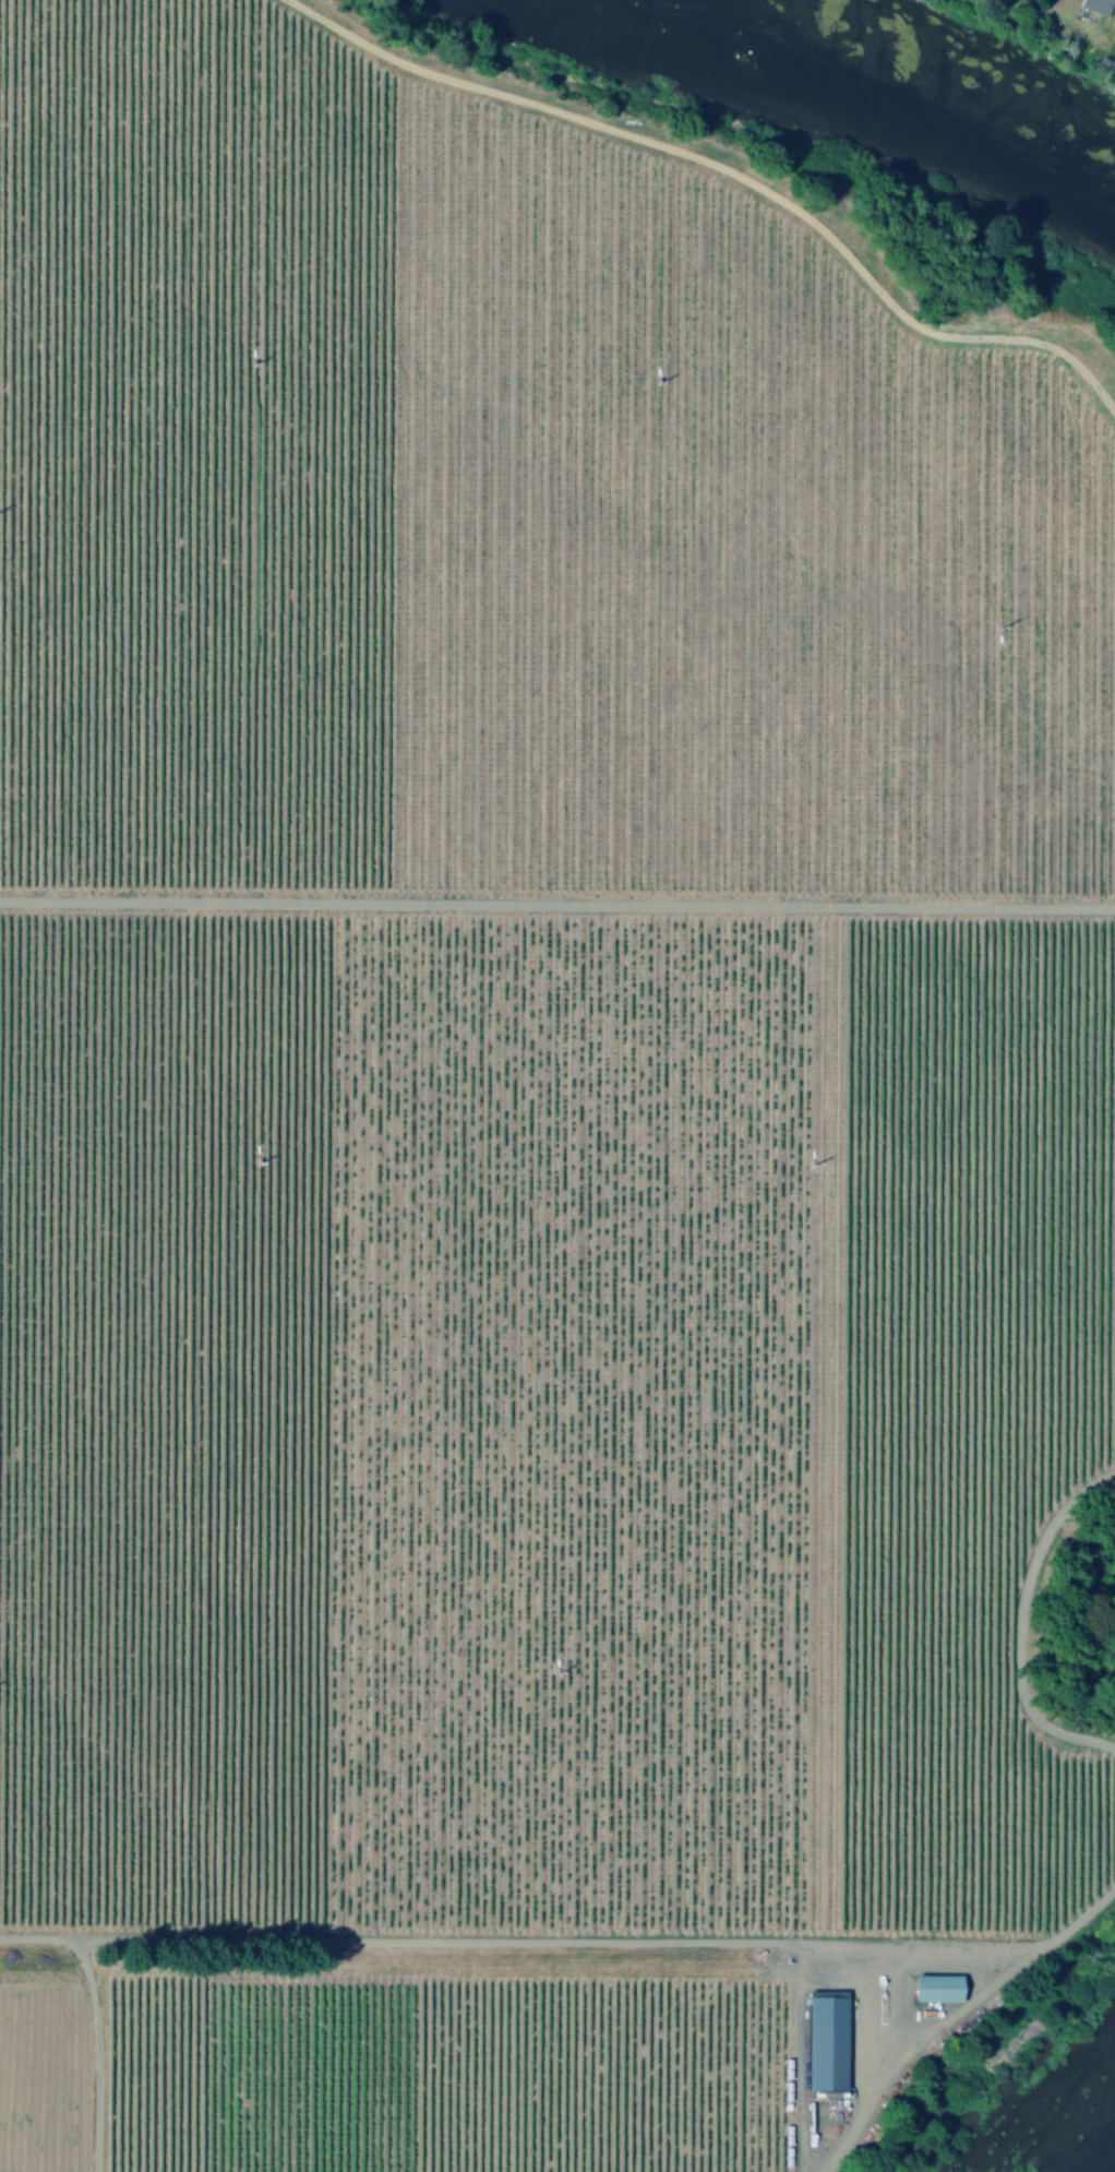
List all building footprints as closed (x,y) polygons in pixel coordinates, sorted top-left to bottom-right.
[(1110,0),(1078,0),(1076,9),(1105,17),(1110,0)] [(958,2001),(958,1975),(911,1975),(912,2002),(958,2001)] [(844,2090),(843,1993),(804,1993),(805,2090),(844,2090)]
